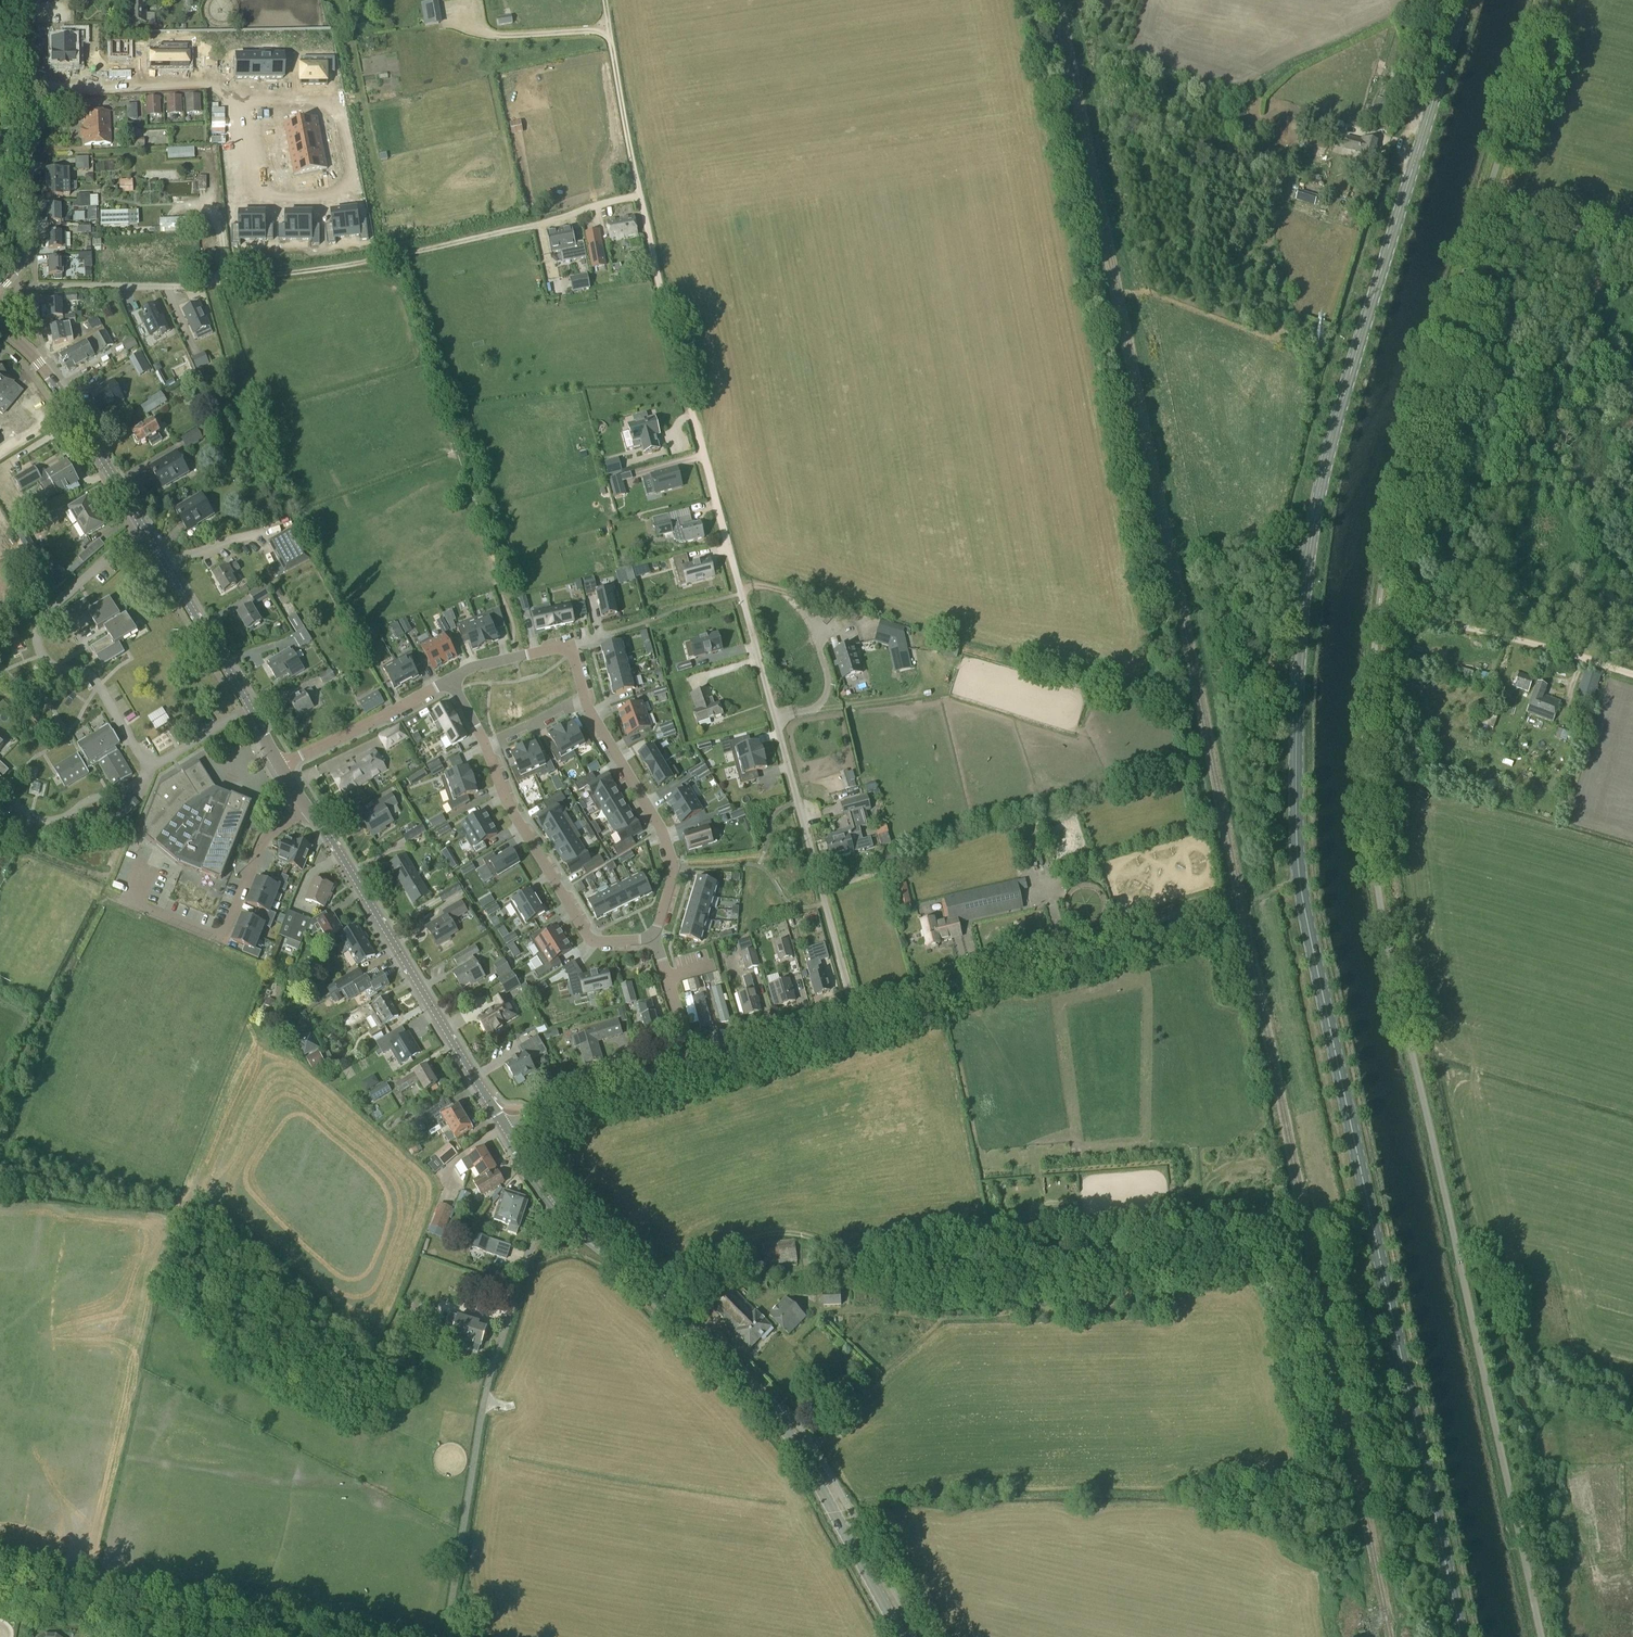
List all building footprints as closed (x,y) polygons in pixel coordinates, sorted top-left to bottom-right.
[(127,23),(146,23),(145,0),(127,0),(127,23)] [(435,2),(421,5),(425,26),(438,24),(435,2)] [(513,26),(512,18),(499,19),(500,28),(513,26)] [(52,40),(52,53),(73,53),(73,40),(79,40),(79,32),(64,32),(64,40),(52,40)] [(213,32),(213,46),(221,46),(221,32),(213,32)] [(353,38),(345,38),(345,51),(354,50),(353,38)] [(319,39),(282,40),(283,50),(319,49),(319,39)] [(111,42),(111,56),(119,56),(119,42),(111,42)] [(119,42),(119,56),(127,56),(127,42),(119,42)] [(150,51),(150,68),(169,68),(169,45),(158,45),(158,51),(150,51)] [(169,45),(169,68),(188,68),(188,51),(180,51),(180,45),(169,45)] [(51,53),(51,66),(60,66),(60,67),(67,67),(67,66),(73,66),(73,53),(52,53),(51,53)] [(235,57),(235,78),(247,79),(247,57),(235,57)] [(247,57),(247,79),(259,78),(259,57),(247,57)] [(259,57),(259,78),(271,78),(271,57),(259,57)] [(271,57),(271,78),(283,78),(283,57),(271,57)] [(314,63),(314,85),(327,85),(327,73),(335,73),(335,58),(327,58),(327,63),(314,63)] [(301,63),(301,85),(314,85),(314,63),(301,63)] [(166,96),(167,115),(179,114),(178,95),(166,96)] [(185,96),(185,114),(197,114),(196,95),(185,96)] [(146,98),(146,116),(158,116),(158,97),(146,98)] [(126,105),(126,114),(136,113),(135,104),(126,105)] [(83,113),(84,145),(111,144),(109,112),(83,113)] [(338,124),(339,114),(329,113),(328,124),(338,124)] [(1337,118),(1335,124),(1345,128),(1347,122),(1337,118)] [(307,121),(300,122),(303,135),(319,131),(319,130),(317,119),(307,121)] [(294,123),(284,125),(286,136),(287,138),(303,135),(300,122),(294,123)] [(319,131),(303,135),(305,147),(322,144),(320,134),(319,131)] [(303,135),(287,138),(287,140),(289,150),(305,147),(303,135)] [(1349,150),(1362,153),(1362,157),(1372,159),(1376,142),(1361,138),(1360,141),(1352,139),(1349,150)] [(127,140),(127,148),(143,147),(143,139),(127,140)] [(322,144),(305,147),(308,160),(324,156),(324,154),(322,144)] [(305,147),(289,150),(291,161),(291,163),(308,160),(305,147)] [(181,150),(182,154),(184,154),(184,159),(192,158),(191,149),(181,150)] [(324,156),(308,160),(310,173),(317,171),(327,169),(325,159),(324,156)] [(83,159),(75,159),(75,171),(88,170),(88,163),(83,163),(83,159)] [(308,160),(291,163),(292,165),(294,176),(304,174),(310,173),(308,160)] [(45,184),(68,183),(68,170),(45,171),(45,184)] [(120,183),(120,191),(130,191),(129,182),(120,183)] [(69,196),(68,183),(45,184),(46,197),(69,196)] [(62,213),(59,213),(59,207),(46,207),(47,223),(52,223),(52,228),(61,228),(60,223),(63,223),(62,213)] [(357,210),(344,211),(346,233),(359,231),(360,237),(368,236),(366,221),(358,222),(357,210)] [(332,225),(325,226),(326,241),(334,240),(334,234),(346,233),(344,211),(331,213),(332,225)] [(100,212),(100,225),(128,224),(127,212),(100,212)] [(231,226),(231,241),(239,241),(239,235),(252,235),(252,214),(239,214),(239,226),(231,226)] [(252,214),(252,235),(265,235),(265,241),(273,241),(273,226),(265,226),(265,214),(252,214)] [(278,226),(278,241),(286,241),(286,235),(299,235),(299,214),(286,214),(286,226),(278,226)] [(299,214),(299,235),(311,235),(311,241),(319,241),(319,226),(312,226),(312,214),(299,214)] [(610,241),(637,236),(633,216),(606,221),(610,241)] [(160,220),(160,232),(202,230),(201,218),(160,220)] [(568,250),(570,261),(578,259),(572,227),(546,232),(550,254),(568,250)] [(598,231),(586,233),(592,268),(605,266),(598,231)] [(64,233),(47,233),(48,249),(65,249),(64,233)] [(66,266),(66,263),(66,259),(48,260),(49,276),(55,276),(55,280),(62,280),(62,275),(61,266),(66,266)] [(572,292),(590,288),(587,275),(569,279),(572,292)] [(66,294),(66,302),(77,301),(77,294),(77,293),(66,294)] [(69,316),(63,317),(62,301),(49,302),(50,318),(55,318),(55,322),(56,322),(76,320),(75,315),(68,315),(69,316)] [(209,326),(198,302),(182,309),(193,333),(209,326)] [(144,318),(142,320),(149,336),(159,332),(161,335),(170,331),(163,317),(160,318),(154,305),(142,311),(145,316),(144,317),(144,318)] [(96,317),(89,321),(94,329),(101,326),(96,317)] [(70,324),(57,327),(51,328),(54,344),(73,340),(70,325),(70,324)] [(89,347),(86,341),(60,356),(68,371),(94,357),(94,356),(101,352),(100,352),(113,345),(105,331),(93,338),(96,345),(92,348),(91,346),(89,347)] [(122,344),(127,352),(138,346),(133,338),(122,344)] [(130,359),(136,370),(146,365),(140,354),(130,359)] [(209,364),(205,356),(199,359),(203,366),(209,364)] [(9,380),(0,372),(0,390),(9,380)] [(112,380),(89,393),(99,411),(122,399),(112,380)] [(139,394),(149,387),(146,382),(135,390),(139,394)] [(141,407),(144,413),(145,414),(166,403),(160,393),(147,400),(149,402),(141,407)] [(136,400),(128,405),(132,413),(141,408),(136,400)] [(18,411),(8,417),(20,434),(29,428),(34,425),(34,424),(41,419),(30,403),(22,408),(21,407),(17,410),(18,411)] [(628,426),(629,431),(631,438),(630,439),(631,442),(632,442),(634,449),(642,446),(644,454),(659,450),(657,443),(655,437),(658,436),(659,435),(655,419),(648,421),(646,414),(633,418),(634,424),(628,426)] [(152,421),(132,433),(135,438),(133,441),(136,445),(139,446),(148,440),(152,447),(162,441),(158,434),(159,433),(152,421)] [(181,439),(186,449),(209,436),(202,424),(196,428),(196,429),(181,439)] [(150,468),(155,476),(161,486),(169,481),(170,484),(188,473),(176,452),(150,468)] [(618,459),(605,463),(608,475),(621,471),(618,459)] [(22,492),(39,482),(40,485),(41,485),(49,499),(53,496),(54,497),(57,494),(58,495),(78,483),(66,462),(46,474),(44,471),(38,475),(34,468),(14,480),(22,492)] [(656,494),(682,487),(677,468),(651,475),(656,494)] [(614,498),(622,496),(620,489),(613,491),(614,498)] [(175,510),(187,530),(213,515),(201,495),(175,510)] [(77,523),(96,512),(88,498),(69,509),(77,523)] [(692,526),(692,525),(690,516),(688,510),(668,515),(652,519),(656,537),(671,533),(672,539),(676,542),(680,543),(685,542),(685,543),(703,539),(703,536),(704,535),(703,532),(701,531),(700,524),(692,526)] [(45,526),(58,518),(54,511),(41,519),(45,526)] [(96,512),(77,523),(86,537),(104,526),(96,512)] [(307,559),(292,531),(269,543),(284,571),(307,559)] [(0,541),(0,558),(10,552),(5,543),(11,540),(9,536),(3,539),(0,541)] [(84,564),(95,554),(90,548),(79,558),(84,564)] [(673,559),(676,571),(683,569),(687,584),(713,577),(709,561),(690,566),(686,555),(673,559)] [(227,567),(214,575),(224,592),(236,585),(230,577),(232,575),(240,570),(236,563),(228,568),(227,567)] [(640,567),(633,569),(635,577),(643,575),(640,567)] [(256,604),(270,596),(263,584),(249,593),(256,604)] [(595,584),(584,586),(586,597),(597,594),(602,618),(616,614),(614,604),(619,603),(617,593),(611,594),(611,591),(597,594),(595,584)] [(104,627),(109,636),(91,647),(102,666),(125,653),(119,644),(137,632),(126,613),(120,617),(109,598),(91,609),(85,599),(62,613),(74,632),(92,621),(98,630),(104,627)] [(525,598),(519,599),(522,612),(529,610),(525,598)] [(569,608),(551,612),(555,628),(573,624),(572,619),(587,616),(584,603),(569,607),(569,608)] [(251,606),(237,615),(247,630),(261,622),(251,606)] [(493,612),(475,619),(485,646),(497,642),(492,629),(498,627),(493,612)] [(536,632),(555,628),(551,612),(533,616),(536,632)] [(287,620),(297,634),(304,629),(295,615),(287,620)] [(405,619),(399,622),(406,633),(411,630),(405,619)] [(443,634),(449,631),(442,619),(437,622),(443,634)] [(456,626),(462,640),(468,638),(473,651),(485,646),(475,619),(456,626)] [(452,621),(447,623),(451,630),(456,629),(452,621)] [(896,672),(909,669),(902,634),(879,628),(875,641),(890,645),(896,672)] [(367,647),(373,643),(366,632),(360,635),(367,647)] [(721,651),(717,635),(691,642),(696,658),(721,651)] [(444,636),(433,642),(445,664),(456,657),(444,636)] [(421,648),(433,670),(445,664),(433,642),(421,648)] [(602,649),(605,661),(625,655),(622,644),(602,649)] [(854,646),(834,652),(833,652),(842,679),(862,673),(854,646)] [(304,671),(292,651),(291,652),(289,649),(268,661),(270,665),(268,666),(276,680),(288,674),(290,678),(304,671)] [(411,653),(394,662),(406,684),(417,677),(412,667),(417,664),(411,653)] [(625,655),(605,661),(608,672),(628,667),(625,655)] [(109,685),(127,723),(174,700),(167,686),(148,695),(145,689),(153,686),(150,680),(156,677),(146,656),(128,665),(141,690),(132,695),(123,678),(109,685)] [(394,690),(406,684),(394,662),(383,668),(394,690)] [(692,669),(690,662),(678,666),(679,673),(692,669)] [(628,667),(608,672),(610,683),(631,678),(628,667)] [(1586,686),(1590,671),(1582,669),(1578,684),(1586,686)] [(331,670),(319,677),(322,684),(335,678),(331,670)] [(1480,673),(1479,678),(1489,681),(1491,676),(1480,673)] [(1513,687),(1528,692),(1532,678),(1517,673),(1513,687)] [(637,689),(634,677),(631,678),(610,683),(613,695),(637,689)] [(1526,712),(1552,722),(1560,702),(1543,695),(1546,687),(1536,683),(1526,712)] [(653,691),(655,697),(667,694),(665,687),(653,691)] [(708,688),(689,694),(696,712),(692,714),(697,724),(722,716),(718,704),(714,706),(708,688)] [(303,691),(288,700),(298,717),(313,708),(309,701),(315,697),(310,689),(304,693),(303,691)] [(376,692),(359,702),(366,714),(383,704),(376,692)] [(623,724),(646,716),(642,704),(618,712),(623,724)] [(429,716),(434,725),(438,722),(443,730),(457,722),(448,706),(429,716)] [(646,716),(623,724),(627,736),(650,728),(646,716)] [(418,722),(415,717),(404,723),(407,729),(418,722)] [(139,729),(154,756),(170,747),(155,720),(139,729)] [(457,722),(443,730),(452,747),(466,739),(457,722)] [(661,733),(674,729),(671,722),(659,727),(661,733)] [(1567,739),(1575,742),(1581,726),(1573,723),(1567,739)] [(572,724),(561,731),(573,752),(584,745),(585,747),(591,744),(584,733),(579,736),(572,724)] [(96,759),(113,787),(132,776),(117,751),(114,754),(111,750),(120,744),(109,726),(77,745),(85,759),(81,761),(78,754),(53,769),(64,788),(89,773),(84,766),(96,759)] [(397,743),(406,738),(399,726),(390,732),(397,743)] [(661,733),(664,739),(676,735),(674,729),(661,733)] [(1566,732),(1559,729),(1556,738),(1563,740),(1566,732)] [(561,731),(550,737),(556,749),(550,752),(557,763),(562,760),(561,758),(573,752),(561,731)] [(371,737),(358,742),(360,747),(373,743),(371,737)] [(743,739),(729,743),(731,753),(735,764),(763,756),(759,744),(745,748),(743,739)] [(708,742),(697,745),(699,751),(709,748),(708,742)] [(534,744),(523,749),(535,776),(547,771),(534,744)] [(639,756),(649,772),(659,765),(655,757),(662,753),(657,745),(639,756)] [(511,770),(517,784),(535,776),(523,749),(511,755),(517,767),(511,770)] [(385,770),(374,750),(331,775),(343,795),(385,770)] [(763,756),(735,764),(740,785),(754,781),(752,773),(756,772),(766,769),(763,756)] [(426,765),(429,771),(441,765),(438,759),(426,765)] [(221,881),(252,804),(216,789),(198,761),(160,786),(141,832),(178,863),(197,871),(221,881)] [(9,771),(0,763),(0,781),(9,771)] [(692,778),(696,776),(707,769),(703,764),(689,773),(692,778)] [(444,770),(441,765),(429,771),(432,777),(444,770)] [(671,769),(664,773),(659,765),(649,772),(658,788),(676,778),(671,769)] [(441,779),(445,791),(473,781),(468,769),(441,779)] [(710,775),(707,769),(696,776),(699,782),(710,775)] [(854,781),(850,782),(847,772),(839,774),(844,791),(856,788),(854,781)] [(584,789),(590,799),(613,785),(607,774),(596,781),(592,774),(574,785),(578,792),(584,789)] [(416,782),(413,777),(408,781),(411,786),(416,782)] [(452,813),(466,805),(464,798),(477,793),(473,781),(445,791),(449,803),(447,804),(452,813)] [(875,783),(865,785),(867,792),(877,790),(875,783)] [(613,785),(590,799),(597,811),(621,797),(613,785)] [(674,813),(695,800),(688,789),(667,802),(674,813)] [(536,817),(542,827),(565,813),(562,815),(556,806),(565,801),(560,793),(542,804),(546,811),(536,817)] [(139,804),(129,794),(123,800),(133,810),(139,804)] [(383,827),(392,822),(386,811),(396,805),(390,794),(379,801),(382,806),(361,819),(370,834),(372,837),(385,829),(383,827)] [(848,815),(852,829),(829,835),(830,839),(825,841),(827,850),(864,840),(864,839),(862,840),(860,833),(861,833),(859,828),(868,825),(864,810),(870,809),(867,796),(841,803),(844,816),(848,815)] [(601,809),(608,821),(628,809),(621,797),(597,811),(601,809)] [(702,811),(695,800),(674,813),(681,824),(702,811)] [(732,812),(729,806),(717,811),(720,817),(732,812)] [(628,809),(608,821),(615,833),(635,821),(628,809)] [(745,817),(743,811),(730,815),(733,821),(745,817)] [(484,813),(462,825),(469,836),(490,824),(484,813)] [(542,827),(550,840),(573,826),(565,813),(542,827)] [(433,828),(445,822),(442,816),(430,822),(433,828)] [(635,821),(615,833),(621,843),(612,848),(617,856),(635,845),(631,838),(642,832),(635,821)] [(717,842),(710,822),(698,826),(700,832),(684,837),(689,851),(717,842)] [(496,835),(490,824),(469,836),(459,842),(466,853),(496,835)] [(407,844),(416,838),(425,832),(421,825),(402,836),(407,844)] [(451,831),(448,825),(436,831),(440,837),(451,831)] [(550,840),(557,852),(580,838),(573,826),(550,840)] [(557,852),(564,864),(584,852),(577,840),(581,838),(580,838),(557,852)] [(296,843),(287,839),(286,842),(285,841),(278,858),(279,858),(278,860),(287,864),(287,865),(290,866),(299,843),(296,842),(296,843)] [(866,849),(864,840),(827,850),(830,859),(866,849)] [(302,871),(306,862),(311,848),(299,843),(290,866),(302,871)] [(482,861),(493,879),(518,864),(511,851),(497,860),(494,854),(482,861)] [(590,862),(584,852),(564,864),(571,875),(582,868),(586,875),(604,864),(599,856),(590,862)] [(623,864),(634,857),(631,852),(620,858),(623,864)] [(897,855),(884,859),(889,873),(901,869),(897,855)] [(1043,871),(1039,855),(1033,857),(1037,872),(1043,871)] [(402,884),(417,875),(406,856),(389,866),(394,875),(396,873),(402,884)] [(240,872),(242,863),(234,861),(232,870),(240,872)] [(437,870),(441,870),(444,868),(441,862),(435,865),(437,870)] [(459,866),(456,862),(448,866),(451,871),(459,866)] [(461,871),(464,876),(475,870),(472,864),(461,871)] [(629,878),(640,900),(651,895),(640,872),(629,878)] [(417,875),(402,884),(414,903),(429,894),(417,875)] [(280,881),(272,878),(269,884),(257,879),(252,892),(274,901),(279,890),(285,892),(288,885),(286,884),(283,883),(280,881)] [(619,883),(618,883),(629,905),(640,900),(629,878),(628,878),(630,882),(621,886),(619,883)] [(322,914),(322,913),(333,886),(314,879),(305,901),(318,906),(316,911),(322,914)] [(694,891),(713,897),(717,885),(697,880),(694,891)] [(618,883),(608,888),(619,910),(629,905),(618,883)] [(438,896),(442,903),(462,891),(458,884),(438,896)] [(894,887),(900,909),(905,907),(903,900),(909,899),(905,885),(894,887)] [(1016,885),(961,897),(945,901),(950,923),(957,921),(1021,907),(1016,885)] [(609,892),(599,897),(608,916),(619,910),(608,888),(607,888),(609,892)] [(694,891),(690,903),(710,909),(713,897),(694,891)] [(276,915),(269,912),(274,901),(252,892),(247,905),(259,910),(257,915),(273,922),(276,915)] [(510,904),(516,915),(537,903),(531,892),(510,904)] [(597,921),(608,916),(599,897),(588,902),(597,921)] [(444,911),(447,917),(427,929),(438,947),(451,939),(449,937),(457,932),(451,922),(467,912),(461,901),(444,911)] [(537,903),(516,915),(523,927),(544,914),(537,903)] [(690,903),(687,914),(707,920),(710,909),(690,903)] [(485,911),(489,917),(500,910),(497,905),(485,911)] [(301,945),(305,934),(310,921),(289,913),(288,912),(283,926),(279,937),(288,940),(285,945),(298,951),(301,945)] [(279,914),(276,923),(283,925),(286,917),(279,914)] [(687,914),(684,925),(704,931),(707,920),(687,914)] [(270,929),(273,922),(257,915),(255,921),(242,916),(237,929),(259,938),(264,927),(270,929)] [(333,915),(318,924),(310,921),(305,934),(313,938),(313,935),(322,931),(327,940),(345,929),(343,925),(340,927),(333,915)] [(938,942),(952,939),(947,919),(933,923),(932,920),(921,923),(927,948),(939,945),(938,942)] [(704,931),(684,925),(680,937),(700,943),(704,931)] [(375,956),(357,926),(340,937),(357,967),(375,956)] [(259,938),(237,929),(232,942),(244,947),(242,953),(258,959),(261,952),(255,949),(259,938)] [(529,938),(540,955),(564,940),(557,929),(550,933),(544,937),(541,931),(529,938)] [(503,940),(506,945),(517,939),(514,933),(503,940)] [(740,954),(745,971),(759,967),(756,956),(760,955),(759,949),(754,950),(754,949),(753,950),(749,938),(737,942),(741,953),(740,954)] [(564,940),(540,955),(550,971),(561,964),(557,959),(571,951),(564,940)] [(774,944),(779,961),(793,957),(788,940),(774,944)] [(1026,952),(1045,948),(1044,942),(1025,946),(1026,952)] [(814,963),(829,959),(824,944),(810,948),(814,963)] [(460,969),(453,973),(462,988),(470,984),(471,985),(484,977),(472,957),(479,953),(475,947),(454,959),(458,966),(458,965),(460,969)] [(495,973),(499,980),(511,972),(504,960),(493,966),(497,972),(495,973)] [(567,975),(569,982),(576,980),(579,995),(610,988),(606,972),(584,977),(578,968),(567,975)] [(816,976),(810,977),(815,995),(817,995),(818,996),(822,994),(822,993),(829,991),(824,973),(823,973),(821,968),(814,970),(816,976)] [(363,976),(359,969),(334,984),(338,991),(363,976)] [(279,970),(270,980),(281,990),(290,980),(279,970)] [(506,992),(519,984),(512,973),(499,981),(506,992)] [(712,974),(715,985),(722,984),(718,973),(712,974)] [(365,992),(369,999),(368,1000),(376,995),(375,994),(389,986),(381,974),(368,981),(365,976),(353,983),(360,995),(365,992)] [(690,993),(697,991),(694,980),(687,981),(690,993)] [(795,1001),(789,981),(769,986),(774,1007),(779,1005),(779,1006),(795,1001)] [(533,989),(536,995),(547,988),(544,982),(533,989)] [(625,1005),(636,1001),(630,983),(620,986),(625,1005)] [(718,989),(708,992),(718,1023),(728,1020),(718,989)] [(740,1017),(760,1012),(754,991),(734,996),(740,1017)] [(334,1002),(341,998),(338,993),(331,998),(334,1002)] [(295,1005),(297,1006),(301,1007),(302,1008),(306,999),(299,996),(295,1005)] [(483,1019),(479,1021),(486,1034),(494,1029),(495,1031),(503,1026),(500,1020),(513,1012),(503,997),(495,1002),(498,1007),(481,1017),(483,1019)] [(373,1014),(371,1015),(379,1029),(387,1024),(398,1017),(387,998),(375,1005),(370,1008),(373,1014)] [(647,1038),(660,1035),(661,1034),(651,1000),(638,1004),(647,1038)] [(620,1017),(621,1017),(622,1023),(628,1022),(626,1016),(627,1015),(625,1008),(618,1010),(620,1017)] [(703,1020),(697,1021),(701,1038),(707,1037),(703,1020)] [(581,1035),(572,1038),(575,1047),(580,1046),(585,1065),(601,1060),(596,1041),(622,1034),(618,1021),(580,1032),(581,1035)] [(400,1028),(390,1034),(394,1040),(380,1048),(383,1054),(390,1050),(399,1065),(406,1061),(420,1053),(408,1034),(405,1036),(400,1028)] [(557,1029),(544,1034),(546,1041),(559,1036),(557,1029)] [(317,1048),(310,1035),(298,1042),(304,1054),(317,1048)] [(531,1052),(536,1059),(547,1052),(537,1036),(519,1047),(523,1054),(524,1054),(525,1056),(531,1052)] [(524,1054),(523,1054),(505,1065),(510,1073),(509,1075),(511,1078),(513,1078),(514,1080),(521,1075),(523,1078),(535,1071),(530,1062),(536,1059),(531,1052),(525,1056),(524,1054)] [(320,1064),(315,1054),(306,1059),(311,1068),(320,1064)] [(415,1073),(395,1085),(401,1094),(420,1082),(425,1091),(436,1084),(426,1067),(415,1073)] [(369,1093),(373,1102),(391,1092),(386,1083),(369,1093)] [(441,1131),(464,1117),(461,1111),(462,1109),(460,1106),(458,1106),(457,1105),(440,1114),(446,1123),(443,1125),(443,1124),(439,1127),(441,1131)] [(417,1118),(422,1126),(433,1119),(428,1111),(417,1118)] [(468,1123),(464,1117),(441,1131),(444,1135),(448,1133),(447,1132),(450,1130),(455,1140),(472,1130),(471,1128),(472,1126),(470,1123),(468,1123)] [(431,1137),(441,1131),(439,1127),(428,1133),(431,1137)] [(563,1133),(554,1136),(556,1142),(565,1140),(563,1133)] [(457,1155),(450,1147),(437,1158),(444,1166),(457,1155)] [(419,1153),(416,1148),(409,1152),(412,1157),(419,1153)] [(475,1169),(490,1160),(483,1148),(461,1161),(468,1172),(475,1168),(475,1169)] [(453,1162),(459,1171),(465,1168),(458,1158),(453,1162)] [(490,1160),(475,1169),(480,1177),(473,1181),(481,1196),(503,1183),(497,1172),(495,1170),(496,1169),(490,1160)] [(494,1221),(509,1226),(507,1232),(516,1235),(518,1229),(527,1202),(525,1199),(503,1191),(494,1221)] [(462,1213),(465,1205),(457,1202),(454,1210),(462,1213)] [(450,1218),(437,1213),(433,1226),(445,1230),(450,1218)] [(1370,1226),(1364,1227),(1367,1241),(1373,1239),(1370,1226)] [(470,1248),(506,1260),(511,1246),(475,1234),(470,1248)] [(763,1244),(766,1270),(797,1267),(794,1241),(763,1244)] [(745,1303),(731,1288),(729,1287),(710,1307),(736,1332),(734,1334),(750,1349),(771,1328),(753,1311),(754,1310),(752,1308),(752,1309),(747,1304),(748,1304),(746,1302),(745,1303)] [(841,1306),(840,1292),(822,1293),(823,1306),(841,1306)] [(786,1297),(768,1316),(788,1336),(806,1317),(786,1297)] [(411,1326),(427,1330),(430,1320),(424,1319),(426,1313),(415,1310),(411,1326)] [(480,1347),(481,1347),(487,1326),(466,1319),(466,1317),(460,1315),(460,1318),(449,1314),(445,1328),(453,1330),(451,1338),(458,1340),(456,1347),(477,1353),(480,1347)] [(821,1326),(825,1320),(818,1316),(814,1321),(821,1326)]
